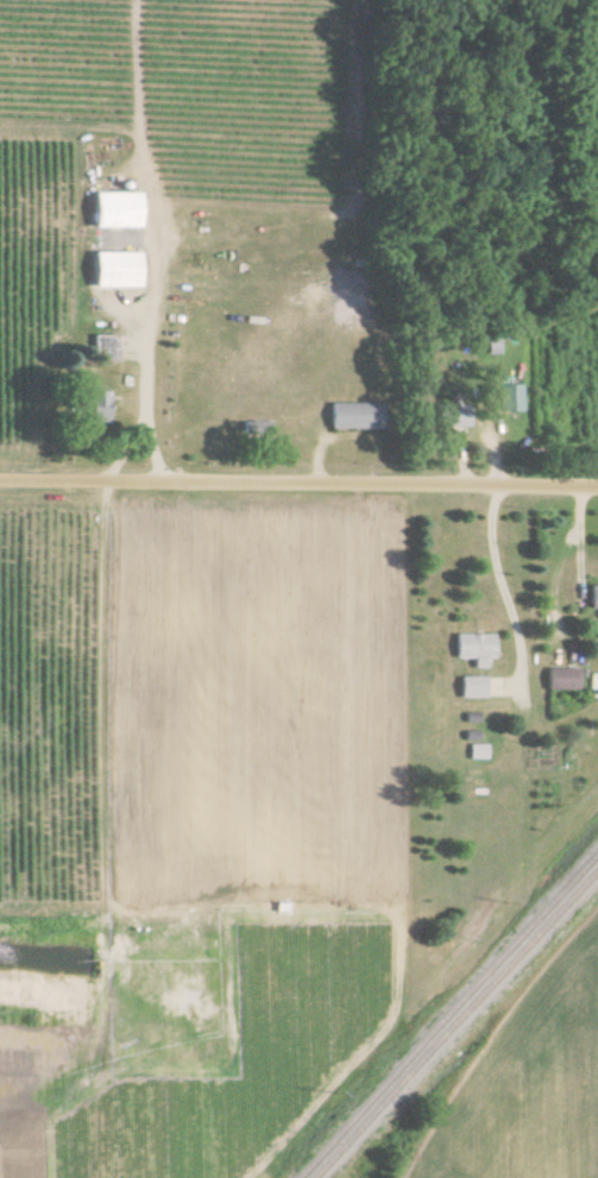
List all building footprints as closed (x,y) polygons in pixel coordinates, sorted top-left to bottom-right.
[(139,193),(91,194),(91,228),(140,228),(139,193)] [(91,288),(139,289),(140,254),(91,253),(91,288)] [(115,361),(116,336),(92,336),(92,360),(115,361)] [(502,411),(523,412),(523,385),(502,385),(502,411)] [(103,392),(85,393),(86,423),(104,423),(103,392)] [(328,429),(380,429),(381,404),(328,403),(328,429)] [(439,428),(466,427),(465,407),(439,408),(439,428)] [(597,608),(597,585),(588,584),(588,608),(597,608)] [(492,635),(454,634),(454,658),(472,658),(472,669),(484,669),(484,658),(492,658),(492,635)] [(546,690),(578,690),(578,668),(547,667),(546,690)] [(483,676),(459,677),(459,698),(484,698),(483,676)] [(469,759),(487,759),(487,745),(469,745),(469,759)]
